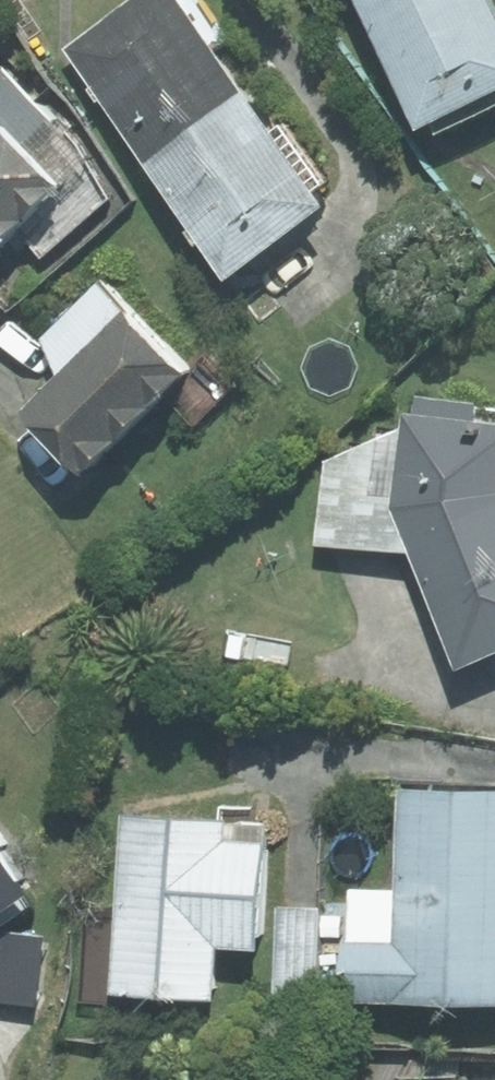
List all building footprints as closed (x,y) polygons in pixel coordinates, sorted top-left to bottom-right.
[(142,160),(239,91),(205,43),(219,33),(196,0),(128,0),(61,48),(142,160)] [(414,128),(428,121),(434,134),(494,104),(494,3),(494,0),(352,0),(414,128)] [(0,69),(0,248),(17,231),(41,256),(105,199),(77,146),(2,68),(0,69)] [(268,131),(239,91),(142,160),(222,273),(318,205),(309,191),(319,184),(278,125),(268,131)] [(57,377),(18,415),(80,478),(188,373),(99,282),(42,338),(57,377)] [(415,400),(413,416),(402,415),(400,432),(325,464),(317,542),(409,552),(456,666),(494,650),(494,409),(415,400)] [(346,1003),(494,1006),(494,793),(399,791),(396,891),(348,890),(346,1003)] [(259,826),(120,817),(109,993),(208,1000),(212,945),(252,947),(259,826)] [(26,897),(0,855),(0,912),(26,897)] [(317,909),(275,908),(272,998),(315,999),(317,909)] [(0,933),(0,1002),(36,1006),(43,937),(0,933)]
